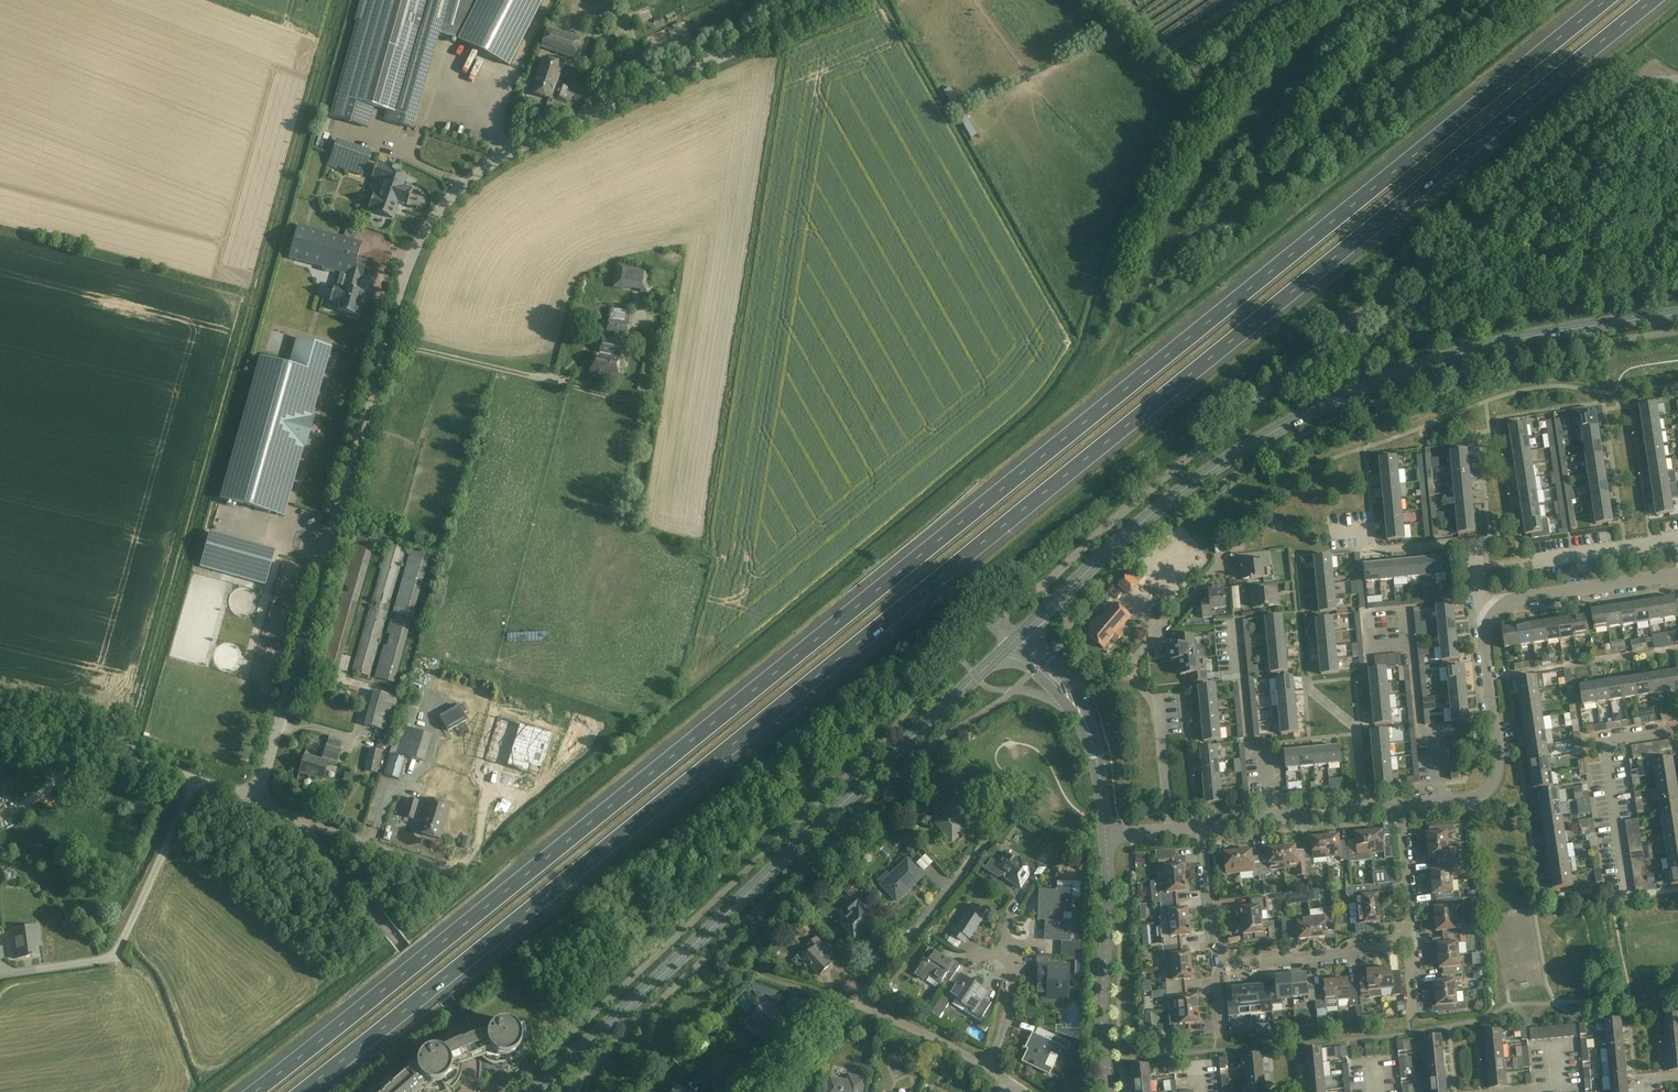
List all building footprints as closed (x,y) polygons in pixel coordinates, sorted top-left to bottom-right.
[(354,21),(357,22),(330,117),(368,128),(374,107),(387,111),(384,121),(412,129),(439,34),(458,39),(509,66),(543,0),(360,0),(354,21)] [(1142,10),(1147,18),(1174,0),(1157,0),(1142,10)] [(1159,35),(1164,42),(1226,0),(1210,0),(1159,35)] [(1262,8),(1258,2),(1241,13),(1245,18),(1262,8)] [(580,38),(548,27),(541,47),(573,59),(580,38)] [(648,37),(655,53),(672,46),(666,30),(648,37)] [(563,64),(543,57),(530,92),(549,100),(551,94),(555,96),(555,97),(562,100),(566,89),(559,86),(558,88),(555,86),(563,64)] [(961,106),(951,87),(944,91),(955,110),(961,106)] [(960,119),(972,138),(978,134),(967,115),(960,119)] [(467,120),(464,126),(481,134),(483,128),(467,120)] [(371,151),(336,139),(328,164),(362,176),(371,151)] [(386,167),(376,164),(372,177),(383,181),(378,196),(373,195),(368,208),(374,210),(373,212),(392,219),(398,202),(407,205),(412,190),(403,186),(406,177),(396,173),(398,168),(387,164),(386,167)] [(334,213),(327,206),(323,209),(331,216),(334,213)] [(339,304),(337,311),(356,316),(363,293),(356,291),(360,278),(362,278),(367,262),(357,259),(361,243),(298,226),(289,258),(323,267),(322,270),(333,273),(334,271),(349,275),(345,287),(344,287),(343,290),(334,287),(330,301),(339,304)] [(650,270),(617,264),(614,287),(647,293),(650,270)] [(614,309),(612,308),(610,320),(609,319),(607,331),(627,335),(628,323),(630,312),(617,309),(616,310),(614,310),(614,309)] [(597,316),(579,313),(576,327),(587,329),(587,326),(595,328),(597,316)] [(306,447),(314,418),(312,417),(331,348),(297,338),(289,366),(259,357),(220,499),(284,517),(304,447),(306,447)] [(622,341),(607,338),(606,346),(601,345),(599,354),(594,353),(590,371),(616,377),(621,355),(619,355),(622,341)] [(1665,397),(1665,402),(1676,401),(1677,414),(1677,395),(1676,395),(1671,396),(1667,396),(1665,397)] [(1640,407),(1642,421),(1659,418),(1657,405),(1640,407)] [(1589,407),(1572,410),(1575,431),(1581,430),(1582,430),(1598,428),(1596,414),(1591,415),(1589,407)] [(1642,421),(1644,434),(1661,432),(1659,418),(1642,421)] [(1509,427),(1511,441),(1528,438),(1526,425),(1509,427)] [(1584,444),(1601,441),(1598,428),(1582,430),(1584,444)] [(1644,434),(1646,448),(1663,445),(1661,432),(1644,434)] [(1513,454),(1530,452),(1528,438),(1511,441),(1513,454)] [(1586,457),(1603,455),(1601,441),(1584,444),(1586,457)] [(1646,448),(1648,462),(1665,459),(1663,445),(1646,448)] [(1467,450),(1450,452),(1451,466),(1468,464),(1467,450)] [(1513,454),(1515,468),(1532,465),(1530,452),(1513,454)] [(1588,471),(1605,468),(1603,455),(1586,457),(1588,471)] [(1379,459),(1381,473),(1398,471),(1403,471),(1403,470),(1403,465),(1397,465),(1397,457),(1379,459)] [(1648,462),(1650,475),(1667,472),(1665,459),(1648,462)] [(1559,475),(1557,462),(1552,462),(1553,472),(1550,472),(1551,476),(1559,475)] [(1451,466),(1453,479),(1470,478),(1468,464),(1451,466)] [(1532,465),(1515,468),(1517,482),(1534,479),(1534,478),(1532,465)] [(1590,484),(1607,482),(1605,468),(1588,471),(1590,484)] [(1398,471),(1381,473),(1382,486),(1399,485),(1398,471)] [(1650,475),(1652,489),(1669,486),(1667,472),(1650,475)] [(1561,489),(1559,475),(1551,476),(1552,484),(1555,484),(1556,489),(1561,489)] [(1453,479),(1454,493),(1471,491),(1470,478),(1453,479)] [(1534,479),(1517,482),(1519,495),(1536,493),(1534,479)] [(1592,498),(1609,495),(1607,482),(1590,484),(1592,498)] [(1401,498),(1399,485),(1382,486),(1383,500),(1401,498)] [(1652,489),(1654,502),(1671,500),(1669,486),(1652,489)] [(1454,493),(1455,506),(1472,505),(1471,491),(1454,493)] [(1574,491),(1565,492),(1566,502),(1572,501),(1572,500),(1575,500),(1574,491)] [(1538,506),(1536,493),(1519,495),(1521,509),(1538,506)] [(1611,509),(1609,495),(1592,498),(1594,511),(1611,509)] [(1402,512),(1401,498),(1383,500),(1385,513),(1402,512)] [(1671,500),(1654,502),(1657,516),(1674,513),(1671,500)] [(1455,506),(1457,520),(1474,518),(1472,505),(1455,506)] [(1540,520),(1538,506),(1521,509),(1523,522),(1540,520)] [(1613,523),(1611,509),(1594,511),(1596,525),(1613,523)] [(1403,525),(1402,512),(1385,513),(1386,527),(1403,525)] [(1475,532),(1474,518),(1457,520),(1458,534),(1475,532)] [(1540,520),(1523,522),(1526,536),(1531,535),(1532,540),(1550,537),(1547,519),(1540,520)] [(1405,539),(1403,525),(1386,527),(1387,540),(1405,539)] [(211,532),(202,568),(270,584),(279,549),(211,532)] [(378,543),(352,536),(317,671),(343,678),(378,543)] [(404,552),(388,547),(351,677),(368,682),(404,552)] [(433,559),(412,553),(376,686),(397,692),(433,559)] [(1313,558),(1315,571),(1332,570),(1331,556),(1313,558)] [(1446,557),(1432,558),(1434,576),(1448,574),(1446,557)] [(1421,577),(1434,576),(1432,558),(1419,560),(1421,577)] [(1268,568),(1267,560),(1248,561),(1248,564),(1241,564),(1242,580),(1264,577),(1263,569),(1268,568)] [(1407,578),(1421,577),(1419,560),(1405,561),(1407,578)] [(1393,579),(1407,578),(1405,561),(1392,562),(1393,579)] [(1380,581),(1393,579),(1392,562),(1378,564),(1380,581)] [(1365,582),(1380,581),(1378,564),(1364,565),(1365,582)] [(1332,570),(1315,571),(1316,585),(1334,583),(1332,570)] [(1138,583),(1129,575),(1119,586),(1129,594),(1138,583)] [(1334,583),(1316,585),(1318,598),(1335,597),(1334,592),(1334,583)] [(1225,608),(1224,588),(1208,589),(1209,598),(1200,599),(1202,618),(1211,618),(1211,610),(1225,608)] [(1272,591),(1272,589),(1251,591),(1252,599),(1258,599),(1259,607),(1278,606),(1277,590),(1272,591)] [(1436,597),(1437,602),(1451,601),(1450,592),(1436,594),(1437,597),(1436,597)] [(1382,596),(1367,597),(1368,608),(1368,609),(1382,608),(1382,603),(1382,596)] [(1336,610),(1335,597),(1318,598),(1319,612),(1336,610)] [(1674,597),(1660,599),(1663,620),(1677,617),(1674,597)] [(1660,599),(1646,601),(1650,622),(1663,620),(1660,599)] [(1646,601),(1633,603),(1636,624),(1650,622),(1646,601)] [(1131,617),(1115,603),(1097,624),(1094,620),(1088,627),(1091,630),(1087,635),(1103,649),(1111,640),(1115,643),(1121,637),(1119,635),(1121,632),(1119,631),(1131,617)] [(1633,603),(1619,605),(1622,626),(1636,624),(1633,603)] [(1436,607),(1438,621),(1454,619),(1453,605),(1436,607)] [(1619,605),(1605,608),(1608,628),(1622,626),(1619,605)] [(1594,631),(1608,628),(1605,608),(1591,610),(1594,631)] [(1571,617),(1574,638),(1588,636),(1585,615),(1571,617)] [(1265,618),(1267,632),(1282,630),(1281,616),(1265,618)] [(1571,617),(1557,619),(1560,640),(1574,638),(1571,617)] [(1315,620),(1317,634),(1334,632),(1332,618),(1315,620)] [(1454,619),(1438,621),(1439,634),(1455,632),(1454,619)] [(1557,619),(1543,621),(1546,642),(1560,640),(1557,619)] [(1543,621),(1529,623),(1533,645),(1546,642),(1543,621)] [(1415,623),(1416,637),(1425,636),(1425,635),(1421,636),(1420,623),(1415,623)] [(1529,623),(1516,626),(1519,647),(1533,645),(1529,623)] [(1519,647),(1516,626),(1502,628),(1505,649),(1519,647)] [(1267,632),(1268,645),(1284,644),(1282,630),(1267,632)] [(1317,634),(1318,647),(1335,646),(1334,632),(1317,634)] [(1439,634),(1440,648),(1457,646),(1455,632),(1439,634)] [(1179,660),(1196,658),(1194,634),(1176,636),(1177,645),(1169,645),(1170,661),(1179,660)] [(1425,636),(1416,637),(1417,650),(1426,649),(1425,636)] [(1356,657),(1358,657),(1364,656),(1363,643),(1357,643),(1357,644),(1344,645),(1344,648),(1352,647),(1353,657),(1356,657)] [(1268,645),(1269,659),(1285,657),(1284,644),(1268,645)] [(1335,646),(1318,647),(1320,661),(1337,659),(1335,646)] [(1457,646),(1440,648),(1442,662),(1458,660),(1457,646)] [(1419,668),(1424,667),(1423,656),(1431,655),(1430,648),(1426,649),(1417,650),(1419,668)] [(1393,654),(1395,667),(1402,667),(1400,653),(1393,654)] [(1375,670),(1382,669),(1381,655),(1374,656),(1375,670)] [(1196,658),(1179,660),(1181,675),(1189,674),(1190,683),(1207,682),(1205,657),(1196,658)] [(1287,671),(1285,657),(1269,659),(1271,673),(1287,671)] [(1338,673),(1337,659),(1320,661),(1321,675),(1338,673)] [(1448,682),(1464,680),(1463,666),(1446,668),(1448,682)] [(1370,684),(1387,682),(1385,668),(1382,669),(1375,670),(1368,670),(1370,684)] [(1666,693),(1677,691),(1677,679),(1677,670),(1662,672),(1666,693)] [(1649,674),(1652,695),(1666,693),(1662,672),(1649,674)] [(1536,676),(1516,679),(1518,693),(1539,690),(1538,680),(1543,679),(1542,673),(1536,674),(1536,676)] [(1638,697),(1652,695),(1649,674),(1635,676),(1638,697)] [(1625,699),(1638,697),(1635,676),(1621,678),(1625,699)] [(1275,679),(1277,693),(1293,691),(1292,677),(1275,679)] [(1611,701),(1625,699),(1621,678),(1608,680),(1611,701)] [(1448,682),(1449,695),(1466,694),(1464,680),(1448,682)] [(1597,704),(1611,701),(1608,680),(1594,683),(1597,704)] [(1388,696),(1387,682),(1370,684),(1371,698),(1388,696)] [(1234,697),(1234,698),(1239,697),(1238,683),(1233,684),(1233,692),(1229,693),(1229,698),(1234,697)] [(1583,706),(1597,704),(1594,683),(1580,685),(1583,706)] [(1198,687),(1199,701),(1216,699),(1215,685),(1198,687)] [(423,692),(409,688),(390,751),(424,761),(432,735),(412,729),(423,692)] [(400,697),(373,690),(363,724),(390,732),(400,697)] [(1520,707),(1541,704),(1539,690),(1518,693),(1520,707)] [(1278,707),(1295,705),(1293,691),(1277,693),(1278,707)] [(1449,695),(1451,709),(1467,707),(1466,694),(1449,695)] [(1390,709),(1388,696),(1371,698),(1373,711),(1390,709)] [(1427,698),(1422,698),(1423,712),(1429,711),(1436,711),(1434,697),(1427,698)] [(1199,701),(1201,714),(1217,713),(1216,699),(1199,701)] [(1520,707),(1522,721),(1543,717),(1541,704),(1520,707)] [(467,711),(464,705),(460,707),(459,705),(439,716),(448,731),(467,720),(464,713),(467,711)] [(1296,719),(1295,705),(1278,707),(1279,720),(1296,719)] [(335,719),(339,711),(328,706),(325,715),(335,719)] [(1467,707),(1451,709),(1452,723),(1469,721),(1467,707)] [(1391,723),(1390,709),(1373,711),(1374,725),(1391,723)] [(1217,713),(1201,714),(1202,728),(1219,726),(1217,713)] [(499,717),(485,759),(538,776),(551,734),(499,717)] [(1545,731),(1543,717),(1522,721),(1524,734),(1545,731)] [(1296,719),(1279,720),(1281,734),(1297,732),(1296,719)] [(1220,740),(1219,726),(1202,728),(1204,742),(1220,740)] [(1373,747),(1389,745),(1388,731),(1371,733),(1373,747)] [(1547,745),(1545,731),(1524,734),(1526,748),(1547,745)] [(341,743),(328,739),(324,755),(322,760),(305,755),(299,772),(322,779),(327,762),(335,764),(336,758),(341,743)] [(1583,753),(1581,740),(1574,741),(1575,748),(1576,754),(1583,753)] [(1670,740),(1664,741),(1666,754),(1672,753),(1670,740)] [(1659,755),(1666,754),(1664,741),(1657,742),(1659,755)] [(1653,756),(1659,755),(1657,742),(1651,743),(1653,756)] [(1646,757),(1653,756),(1651,743),(1644,744),(1646,757)] [(1638,745),(1640,758),(1646,757),(1644,744),(1638,745)] [(1373,747),(1374,760),(1390,758),(1389,745),(1373,747)] [(1550,758),(1547,745),(1526,748),(1529,762),(1550,758)] [(1633,759),(1640,758),(1638,745),(1631,746),(1633,759)] [(1326,749),(1327,766),(1341,764),(1340,747),(1326,749)] [(1200,749),(1201,763),(1217,762),(1216,748),(1200,749)] [(382,752),(370,749),(365,769),(377,772),(382,752)] [(1312,750),(1314,767),(1327,766),(1326,749),(1312,750)] [(1298,751),(1300,768),(1314,767),(1312,750),(1298,751)] [(1300,768),(1298,751),(1284,753),(1286,770),(1300,768)] [(405,759),(389,754),(383,775),(398,780),(405,759)] [(1654,775),(1675,771),(1673,757),(1652,760),(1654,775)] [(1390,758),(1374,760),(1375,774),(1392,772),(1390,758)] [(1552,772),(1550,758),(1529,762),(1531,775),(1552,772)] [(1201,763),(1202,777),(1219,775),(1217,762),(1201,763)] [(1459,779),(1458,765),(1450,766),(1451,779),(1459,779)] [(1420,783),(1418,769),(1413,769),(1414,777),(1407,777),(1407,784),(1420,783)] [(1677,785),(1675,771),(1654,775),(1657,788),(1677,785)] [(1393,779),(1392,772),(1375,774),(1377,787),(1393,786),(1400,785),(1399,778),(1393,779)] [(1554,787),(1552,772),(1531,775),(1533,790),(1554,787)] [(1219,775),(1202,777),(1204,790),(1220,789),(1219,775)] [(967,783),(961,777),(955,783),(961,789),(967,783)] [(1330,787),(1330,792),(1344,791),(1343,777),(1328,779),(1329,787),(1330,787)] [(1583,800),(1590,799),(1589,791),(1587,785),(1573,787),(1575,801),(1583,800)] [(1677,785),(1657,788),(1659,802),(1677,799),(1677,788),(1677,785)] [(1220,789),(1204,790),(1205,804),(1222,802),(1220,789)] [(1540,807),(1561,804),(1558,790),(1538,793),(1540,807)] [(979,794),(976,797),(981,803),(985,800),(979,794)] [(967,803),(959,796),(945,810),(948,813),(936,824),(953,841),(963,832),(960,829),(969,820),(968,819),(974,813),(966,804),(967,803)] [(417,801),(409,799),(403,816),(412,819),(417,801)] [(449,806),(428,799),(418,832),(439,839),(449,806)] [(1659,802),(1661,816),(1677,813),(1677,799),(1659,802)] [(1561,804),(1540,807),(1542,821),(1563,818),(1561,804)] [(1661,816),(1663,830),(1677,827),(1677,813),(1661,816)] [(1565,831),(1563,818),(1542,821),(1545,834),(1565,831)] [(1626,827),(1639,826),(1638,819),(1625,821),(1626,827)] [(898,824),(888,834),(895,841),(901,836),(903,838),(905,837),(912,844),(915,841),(908,834),(898,824)] [(1425,840),(1425,846),(1449,844),(1447,832),(1453,831),(1453,825),(1429,827),(1430,833),(1426,834),(1427,840),(1425,840)] [(1627,834),(1640,832),(1639,826),(1626,827),(1627,834)] [(1663,830),(1665,843),(1677,841),(1677,827),(1663,830)] [(1383,830),(1369,832),(1371,853),(1384,852),(1385,859),(1393,858),(1391,836),(1383,837),(1383,830)] [(1567,845),(1565,831),(1545,834),(1547,848),(1567,845)] [(1371,853),(1369,832),(1355,833),(1355,840),(1347,841),(1349,860),(1349,862),(1358,861),(1372,860),(1371,853)] [(1628,840),(1641,838),(1640,832),(1627,834),(1628,840)] [(471,838),(464,835),(460,846),(468,849),(471,838)] [(1325,836),(1327,858),(1340,857),(1341,861),(1349,860),(1347,841),(1339,841),(1338,835),(1325,836)] [(1311,845),(1304,845),(1304,852),(1305,867),(1311,866),(1314,866),(1327,864),(1327,858),(1325,836),(1310,838),(1311,845)] [(1629,847),(1642,845),(1641,838),(1628,840),(1629,847)] [(1665,843),(1667,857),(1677,855),(1677,841),(1665,843)] [(1432,858),(1433,864),(1456,862),(1456,855),(1450,855),(1449,844),(1425,846),(1426,852),(1428,851),(1429,858),(1432,858)] [(1304,852),(1297,853),(1296,846),(1295,845),(1281,847),(1284,868),(1297,867),(1297,873),(1298,876),(1306,875),(1304,852)] [(1569,859),(1567,845),(1547,848),(1549,862),(1569,859)] [(1630,853),(1643,851),(1642,845),(1629,847),(1630,853)] [(1268,856),(1260,856),(1262,876),(1268,875),(1270,873),(1270,870),(1284,868),(1281,847),(1267,848),(1268,856)] [(1175,849),(1155,851),(1156,859),(1157,872),(1165,871),(1165,879),(1165,880),(1185,878),(1184,864),(1172,866),(1171,857),(1176,857),(1175,849)] [(1251,850),(1237,851),(1240,873),(1253,871),(1254,877),(1262,876),(1260,856),(1252,857),(1251,850)] [(1239,873),(1237,851),(1223,853),(1224,860),(1217,861),(1218,875),(1226,874),(1239,873)] [(1631,860),(1644,858),(1643,851),(1630,853),(1631,860)] [(1019,860),(1005,852),(998,862),(992,858),(985,869),(997,877),(998,877),(1001,877),(1002,876),(1005,873),(1008,874),(1006,878),(1021,888),(1029,877),(1037,882),(1046,868),(1038,863),(1035,867),(1020,857),(1019,860)] [(923,854),(914,864),(923,872),(932,862),(923,854)] [(1145,855),(1137,854),(1136,863),(1145,864),(1145,855)] [(1598,854),(1592,855),(1593,862),(1594,869),(1600,868),(1599,861),(1598,854)] [(1667,857),(1669,871),(1677,869),(1677,855),(1667,857)] [(1632,866),(1645,864),(1644,858),(1631,860),(1632,866)] [(1571,872),(1569,859),(1549,862),(1551,876),(1571,872)] [(887,871),(878,880),(884,886),(883,887),(897,901),(907,892),(905,890),(921,874),(907,860),(897,870),(898,872),(893,877),(887,871)] [(1457,868),(1456,862),(1433,864),(1434,870),(1430,870),(1431,876),(1428,877),(1429,883),(1452,881),(1451,869),(1457,868)] [(1646,871),(1645,864),(1632,866),(1633,873),(1646,871)] [(1669,871),(1671,885),(1677,884),(1677,869),(1669,871)] [(1374,885),(1395,883),(1395,875),(1386,875),(1386,871),(1373,873),(1374,885)] [(1647,877),(1646,871),(1633,873),(1634,879),(1647,877)] [(1571,872),(1551,876),(1553,889),(1573,886),(1571,872)] [(1648,884),(1647,877),(1634,879),(1635,886),(1648,884)] [(1155,898),(1156,903),(1178,900),(1177,892),(1187,891),(1185,878),(1165,880),(1165,879),(1158,879),(1159,888),(1160,898),(1155,898)] [(852,914),(841,924),(850,933),(852,932),(858,938),(873,925),(862,914),(871,906),(859,893),(860,891),(851,881),(842,889),(852,900),(845,906),(852,914)] [(1041,891),(1040,918),(1048,918),(1048,940),(1062,941),(1062,948),(1078,949),(1078,941),(1072,940),(1072,920),(1063,919),(1063,913),(1073,913),(1073,897),(1081,897),(1081,882),(1068,881),(1068,888),(1059,888),(1059,892),(1041,891)] [(1453,892),(1452,881),(1429,883),(1429,888),(1432,888),(1432,895),(1437,894),(1437,900),(1463,898),(1463,897),(1461,897),(1460,891),(1453,892)] [(1648,884),(1635,886),(1636,892),(1649,890),(1648,884)] [(1272,889),(1267,885),(1263,886),(1264,895),(1272,894),(1272,889)] [(1371,895),(1370,885),(1346,887),(1347,895),(1349,897),(1356,896),(1357,910),(1379,908),(1377,894),(1371,895)] [(1320,899),(1319,890),(1309,891),(1310,900),(1320,899)] [(1242,921),(1262,919),(1261,911),(1269,911),(1267,897),(1250,899),(1250,907),(1241,908),(1242,921)] [(1463,905),(1463,898),(1437,900),(1438,907),(1434,908),(1434,914),(1432,914),(1432,920),(1456,917),(1455,905),(1463,905)] [(1162,916),(1160,917),(1160,924),(1190,921),(1188,908),(1179,909),(1178,900),(1160,902),(1161,908),(1162,916)] [(987,914),(973,904),(957,929),(954,927),(950,933),(964,943),(968,937),(971,939),(987,914)] [(1311,917),(1310,917),(1313,938),(1327,937),(1326,929),(1333,929),(1331,908),(1310,910),(1311,917)] [(1357,910),(1350,911),(1352,924),(1355,924),(1356,933),(1374,931),(1373,923),(1380,922),(1379,908),(1357,910)] [(1299,940),(1313,938),(1310,917),(1297,918),(1297,919),(1289,920),(1291,934),(1298,933),(1299,940)] [(1456,917),(1432,920),(1433,925),(1435,925),(1436,931),(1439,931),(1443,930),(1443,937),(1460,935),(1460,929),(1457,929),(1456,917)] [(1262,919),(1242,921),(1244,935),(1253,934),(1254,942),(1272,940),(1270,927),(1263,928),(1262,919)] [(813,927),(805,920),(796,930),(803,937),(813,927)] [(1161,932),(1162,946),(1183,944),(1182,936),(1191,935),(1190,921),(1160,924),(1161,932)] [(39,936),(38,926),(10,930),(14,959),(39,956),(36,936),(39,936)] [(1438,950),(1435,950),(1436,956),(1460,954),(1459,943),(1466,942),(1466,935),(1460,935),(1443,937),(1444,943),(1441,943),(1437,943),(1438,950)] [(797,956),(792,961),(801,971),(806,966),(806,967),(809,964),(820,975),(837,959),(816,938),(810,943),(814,948),(804,958),(801,961),(797,956)] [(1166,959),(1167,968),(1192,965),(1190,952),(1184,953),(1183,944),(1162,946),(1164,960),(1166,959)] [(946,959),(929,947),(922,959),(924,960),(915,973),(924,980),(927,975),(940,984),(941,982),(947,986),(951,980),(961,965),(948,956),(946,959)] [(1460,954),(1436,956),(1437,961),(1439,961),(1440,967),(1439,967),(1439,969),(1442,968),(1443,974),(1464,972),(1463,966),(1460,966),(1461,965),(1460,954)] [(1083,960),(1076,960),(1075,976),(1083,977),(1083,960)] [(1039,973),(1039,976),(1041,976),(1040,988),(1040,992),(1052,992),(1052,1000),(1070,1001),(1071,979),(1068,979),(1069,964),(1053,964),(1040,963),(1040,964),(1039,973)] [(1166,985),(1162,986),(1162,990),(1167,990),(1187,988),(1186,981),(1186,979),(1193,978),(1192,965),(1167,968),(1168,976),(1165,976),(1166,985)] [(1385,966),(1379,967),(1381,990),(1392,989),(1393,996),(1402,995),(1400,971),(1392,972),(1391,968),(1385,969),(1385,966)] [(1382,996),(1381,990),(1379,967),(1373,967),(1373,970),(1367,970),(1368,978),(1360,978),(1362,997),(1370,996),(1370,997),(1382,996)] [(1433,987),(1433,994),(1456,992),(1455,980),(1461,979),(1464,979),(1464,972),(1443,974),(1441,975),(1441,980),(1434,981),(1435,987),(1433,987)] [(983,987),(962,974),(949,995),(968,1008),(966,1012),(980,1020),(992,1003),(986,999),(990,993),(983,988),(983,987)] [(1306,974),(1291,975),(1293,998),(1304,997),(1304,1001),(1315,1000),(1316,1000),(1315,989),(1314,989),(1314,984),(1308,984),(1306,974)] [(1270,988),(1270,990),(1272,1004),(1283,1003),(1282,999),(1293,998),(1291,975),(1276,977),(1277,987),(1270,988)] [(1338,1001),(1335,977),(1329,978),(1329,980),(1324,981),(1324,988),(1315,989),(1316,1000),(1315,1000),(1316,1010),(1338,1008),(1338,1001)] [(1341,977),(1335,977),(1338,1001),(1349,1000),(1350,1007),(1359,1005),(1357,985),(1349,986),(1348,979),(1341,979),(1341,977)] [(1263,985),(1248,986),(1250,1014),(1272,1012),(1272,1004),(1270,990),(1264,990),(1263,985)] [(1229,1016),(1250,1014),(1248,986),(1233,988),(1233,993),(1227,994),(1229,1016)] [(778,991),(770,988),(765,993),(770,999),(778,991)] [(1167,990),(1162,990),(1163,997),(1168,996),(1168,1003),(1169,1012),(1198,1009),(1197,995),(1188,996),(1188,995),(1187,988),(1167,990)] [(1456,992),(1433,994),(1434,1000),(1436,999),(1437,1005),(1440,1005),(1441,1012),(1465,1009),(1464,1002),(1457,1003),(1456,992)] [(947,1002),(948,1000),(943,996),(932,1013),(939,1018),(949,1003),(947,1002)] [(804,1009),(793,998),(780,1009),(792,1020),(804,1009)] [(747,1021),(747,1023),(752,1029),(754,1029),(759,1025),(764,1030),(768,1027),(776,1036),(788,1024),(776,1011),(774,1012),(765,1003),(767,1001),(766,1001),(750,1016),(751,1017),(747,1021)] [(1198,1009),(1169,1012),(1171,1027),(1173,1027),(1174,1033),(1174,1039),(1191,1037),(1191,1031),(1189,1032),(1188,1024),(1191,1023),(1200,1022),(1198,1009)] [(1157,1013),(1150,1013),(1149,1027),(1156,1028),(1157,1013)] [(1677,1028),(1677,1013),(1663,1015),(1665,1029),(1677,1028)] [(1362,1022),(1362,1023),(1384,1021),(1383,1014),(1361,1016),(1362,1022)] [(529,1025),(516,1025),(514,1023),(511,1021),(509,1020),(506,1020),(503,1019),(500,1020),(497,1021),(494,1022),(492,1024),(490,1026),(488,1028),(487,1031),(441,1048),(438,1047),(435,1047),(432,1047),(429,1047),(427,1048),(424,1049),(422,1051),(420,1053),(418,1055),(417,1058),(416,1061),(415,1064),(406,1072),(418,1085),(424,1091),(443,1091),(446,1091),(445,1087),(447,1085),(451,1088),(454,1085),(457,1081),(459,1078),(461,1073),(462,1069),(462,1064),(462,1060),(479,1053),(482,1057),(485,1060),(489,1063),(493,1065),(497,1066),(502,1067),(506,1067),(507,1062),(510,1062),(512,1065),(517,1064),(521,1061),(525,1057),(528,1053),(530,1049),(532,1044),(532,1039),(532,1034),(531,1029),(529,1025)] [(1603,1021),(1605,1035),(1623,1033),(1621,1019),(1603,1021)] [(1677,1042),(1677,1028),(1665,1029),(1666,1043),(1677,1042)] [(1485,1032),(1486,1046),(1504,1045),(1502,1030),(1485,1032)] [(1051,1041),(1033,1033),(1028,1042),(1031,1043),(1022,1061),(1049,1075),(1052,1068),(1058,1056),(1063,1047),(1069,1050),(1072,1044),(1054,1035),(1051,1041)] [(1624,1047),(1623,1033),(1605,1035),(1606,1049),(1624,1047)] [(1424,1038),(1426,1052),(1443,1050),(1442,1036),(1424,1038)] [(1582,1051),(1587,1051),(1587,1049),(1595,1048),(1594,1040),(1581,1041),(1582,1051)] [(1677,1056),(1677,1042),(1666,1043),(1667,1057),(1677,1056)] [(1373,1057),(1371,1044),(1365,1044),(1366,1057),(1373,1057)] [(1488,1060),(1505,1058),(1504,1045),(1486,1046),(1488,1060)] [(1625,1061),(1624,1047),(1606,1049),(1608,1063),(1625,1061)] [(730,1048),(717,1062),(715,1060),(700,1075),(717,1091),(718,1091),(733,1078),(730,1075),(744,1061),(730,1048)] [(1306,1064),(1323,1062),(1322,1048),(1304,1050),(1306,1064)] [(1445,1064),(1443,1050),(1426,1052),(1427,1066),(1445,1064)] [(1245,1055),(1246,1070),(1263,1068),(1262,1054),(1245,1055)] [(687,1063),(678,1055),(673,1060),(682,1069),(687,1063)] [(1523,1057),(1518,1058),(1519,1069),(1530,1068),(1529,1056),(1523,1056),(1523,1057)] [(1667,1057),(1669,1071),(1677,1070),(1677,1056),(1667,1057)] [(1489,1074),(1506,1072),(1505,1058),(1488,1060),(1489,1074)] [(1627,1075),(1625,1061),(1608,1063),(1609,1076),(1627,1075)] [(1325,1076),(1323,1062),(1306,1064),(1307,1078),(1325,1076)] [(1132,1066),(1134,1080),(1151,1079),(1150,1064),(1132,1066)] [(1446,1078),(1445,1064),(1427,1066),(1428,1080),(1446,1078)] [(1264,1082),(1263,1068),(1246,1070),(1247,1084),(1264,1082)] [(395,1091),(410,1091),(398,1079),(393,1072),(384,1080),(395,1091)] [(406,1072),(398,1079),(410,1091),(411,1091),(418,1085),(406,1072)] [(1506,1072),(1489,1074),(1490,1088),(1508,1086),(1506,1072)] [(1628,1089),(1627,1075),(1609,1076),(1610,1090),(1628,1089)] [(849,1076),(848,1081),(830,1078),(827,1091),(863,1091),(865,1079),(849,1076)] [(1326,1090),(1325,1076),(1307,1078),(1309,1091),(1326,1090)] [(1446,1078),(1428,1080),(1430,1091),(1445,1091),(1447,1091),(1446,1078)] [(1135,1091),(1153,1091),(1151,1079),(1134,1080),(1135,1091)] [(376,1087),(380,1091),(395,1091),(384,1080),(376,1087)] [(1264,1082),(1247,1084),(1248,1091),(1265,1091),(1264,1082)]
